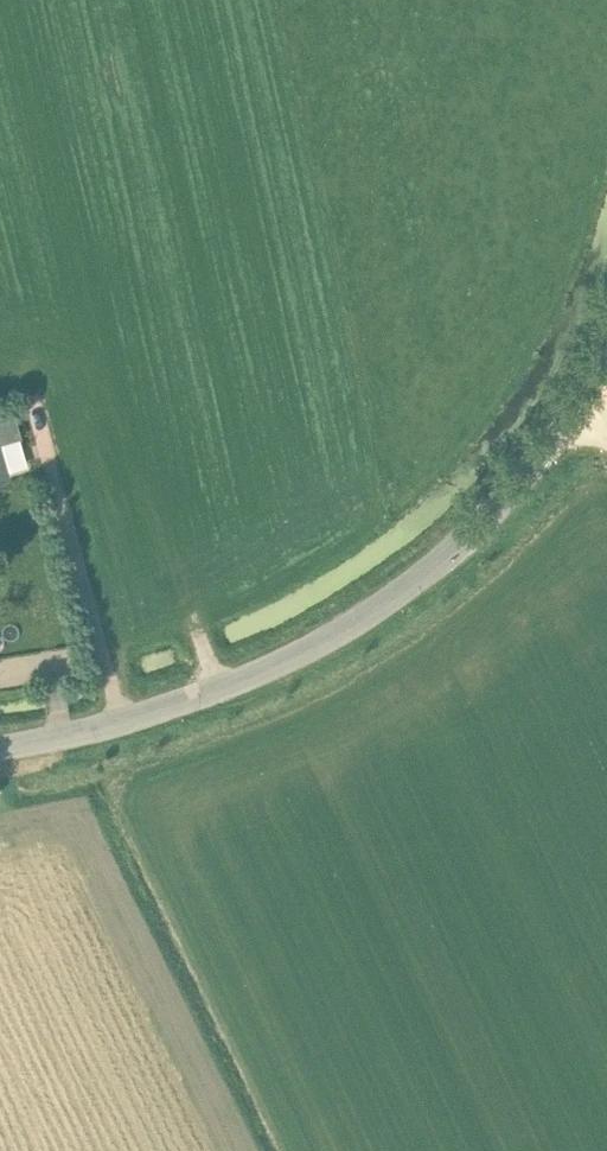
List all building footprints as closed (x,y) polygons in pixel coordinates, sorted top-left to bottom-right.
[(10,412),(0,415),(0,442),(18,437),(10,412)]
